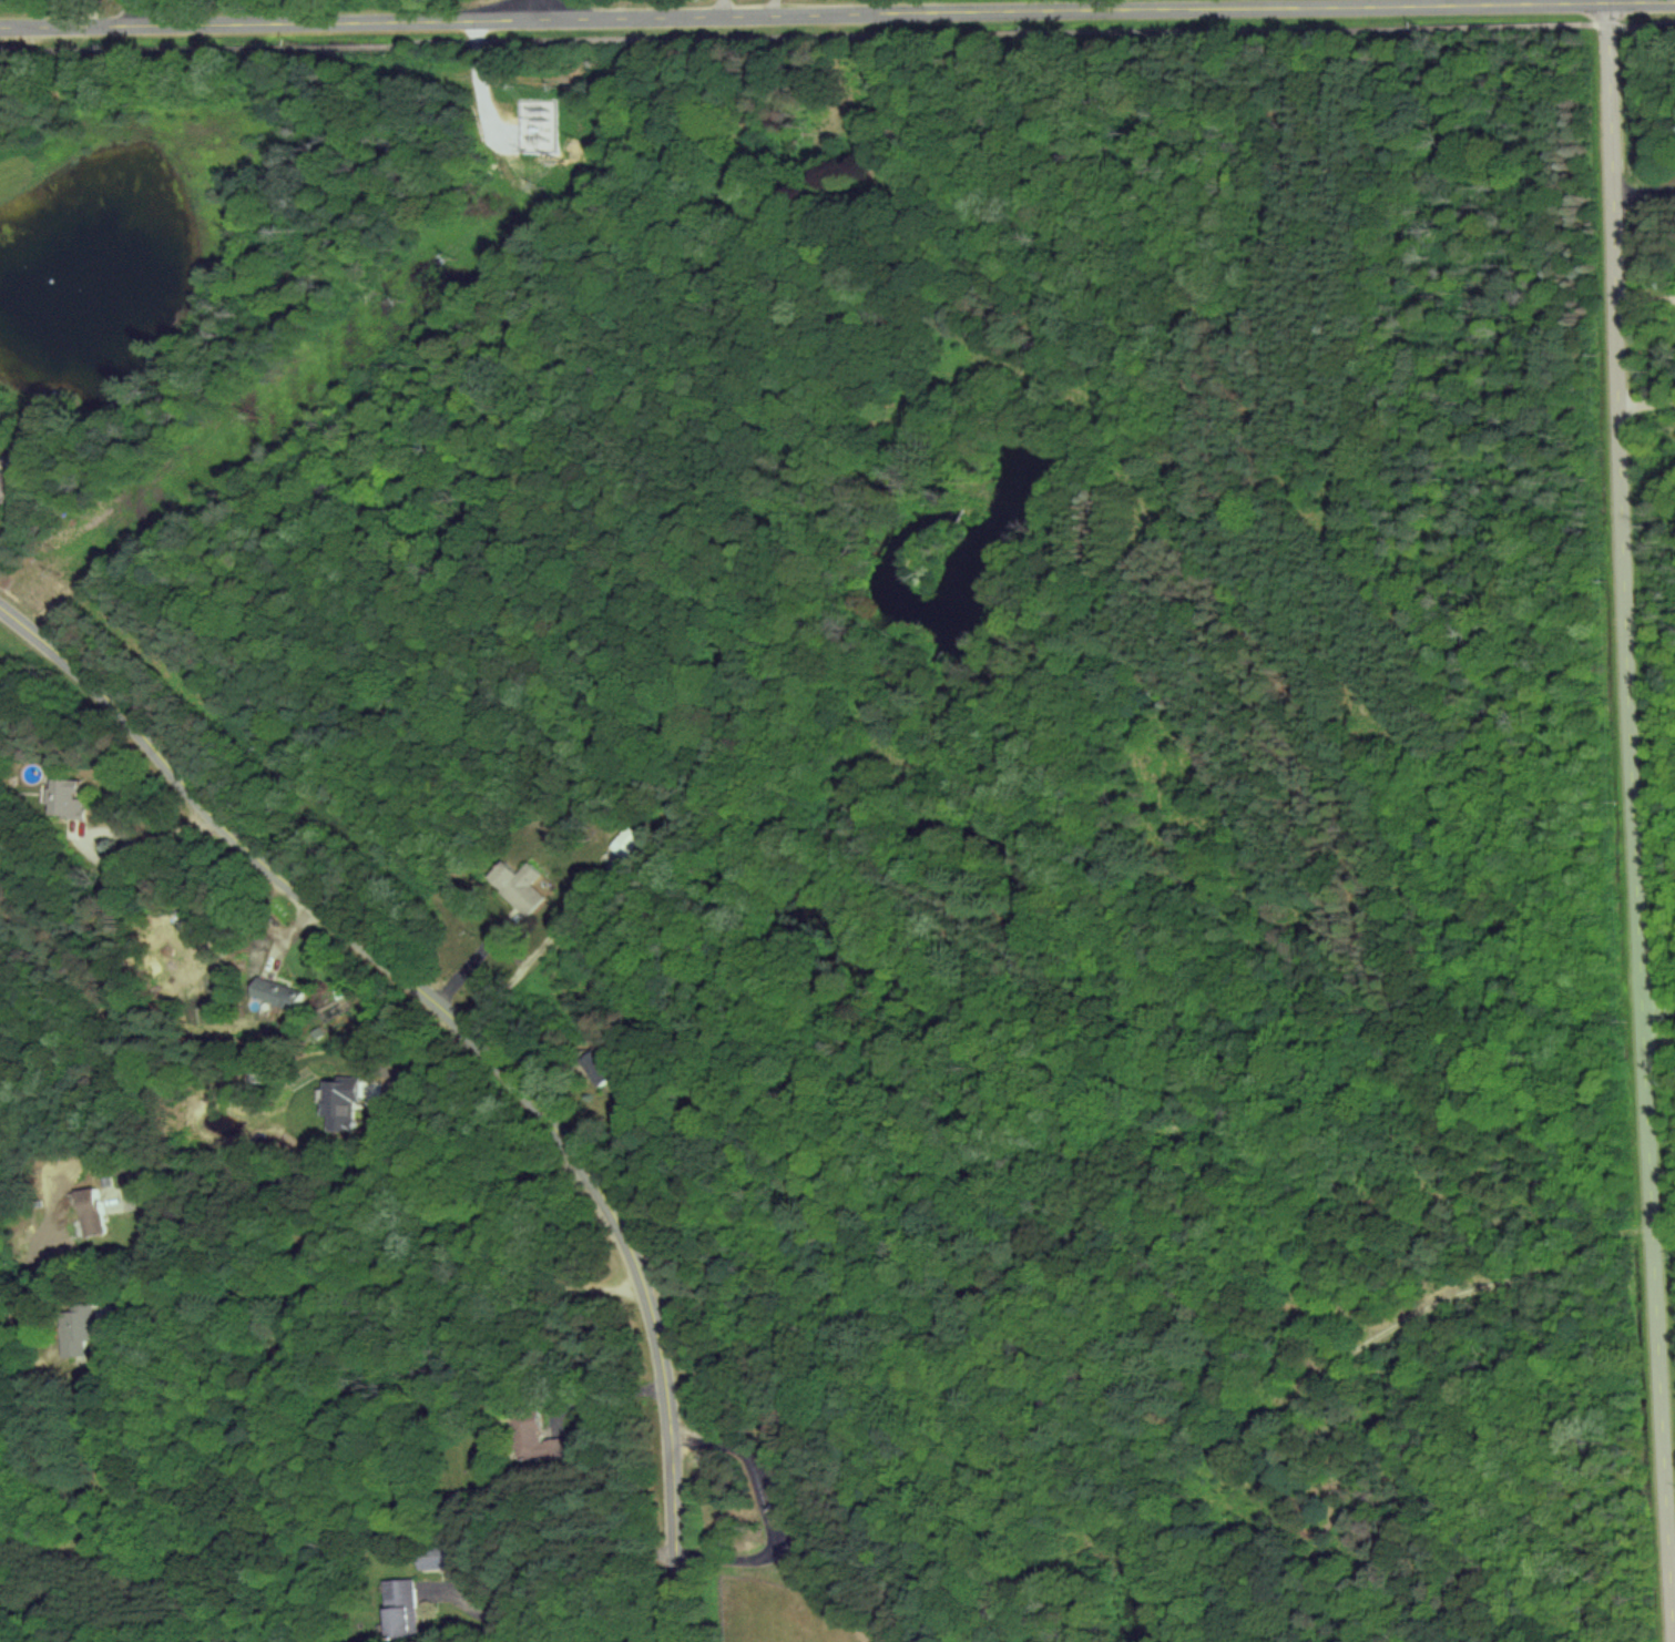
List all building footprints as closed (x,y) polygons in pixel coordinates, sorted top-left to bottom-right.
[(88,818),(89,799),(81,799),(82,779),(54,778),(53,789),(46,789),(45,804),(53,804),(53,816),(88,818)] [(532,884),(541,874),(529,862),(519,873),(505,860),(488,878),(528,915),(545,897),(532,884)] [(300,992),(254,975),(247,996),(293,1012),(300,992)] [(584,1060),(602,1086),(619,1075),(601,1048),(584,1060)] [(357,1076),(336,1076),(336,1081),(324,1081),(323,1131),(356,1132),(357,1076)] [(101,1234),(96,1188),(75,1190),(80,1236),(101,1234)] [(74,1356),(95,1356),(95,1339),(103,1339),(103,1300),(82,1300),(82,1311),(65,1311),(65,1356),(74,1356)] [(519,1462),(567,1455),(564,1437),(540,1441),(537,1413),(513,1417),(519,1462)] [(453,1568),(452,1544),(419,1545),(420,1569),(453,1568)] [(382,1582),(389,1638),(420,1634),(413,1578),(382,1582)]
